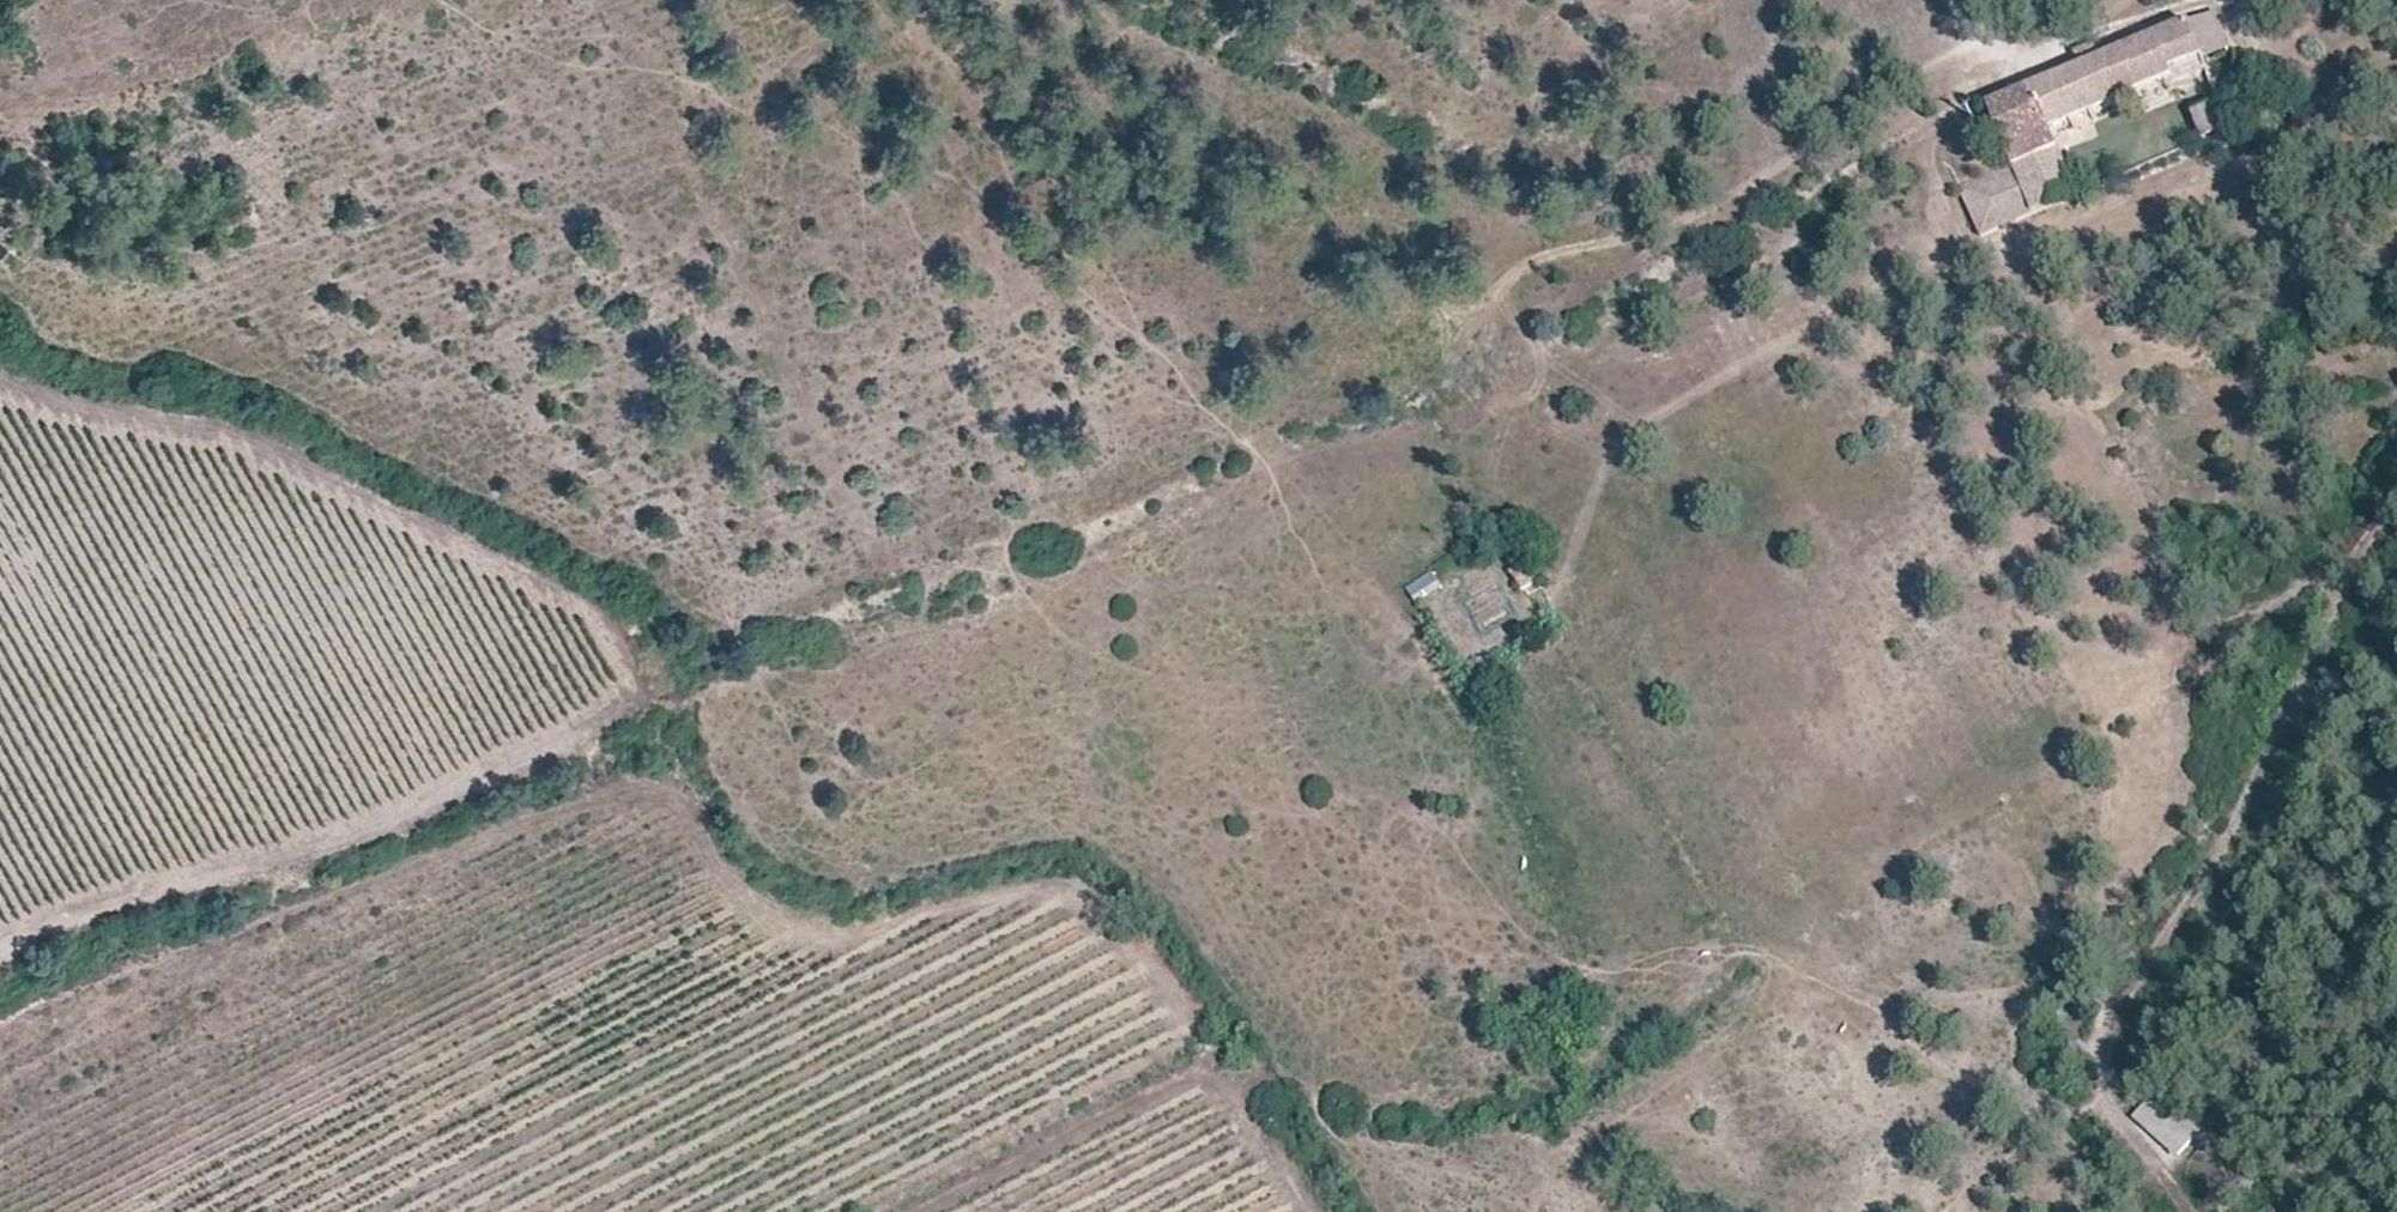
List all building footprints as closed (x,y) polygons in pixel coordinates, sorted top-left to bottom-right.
[(2234,46),(2218,9),(2189,21),(2203,53),(2205,58),(2234,46)] [(2049,124),(2173,71),(2171,66),(2203,53),(2189,21),(2099,60),(2081,67),(1988,107),(2012,163),(2058,144),(2049,124)] [(2099,60),(2091,41),(2073,49),(2081,67),(2099,60)] [(2232,125),(2221,99),(2191,111),(2202,137),(2203,137),(2232,125)] [(2078,191),(2058,144),(2012,163),(2033,210),(2078,191)] [(2033,210),(2012,163),(1960,186),(1980,233),(2033,210)] [(1536,581),(1524,562),(1508,573),(1520,591),(1536,581)] [(1441,587),(1430,572),(1404,589),(1415,605),(1441,587)] [(2177,1131),(2149,1103),(2134,1119),(2176,1158),(2202,1131),(2189,1119),(2177,1131)]
